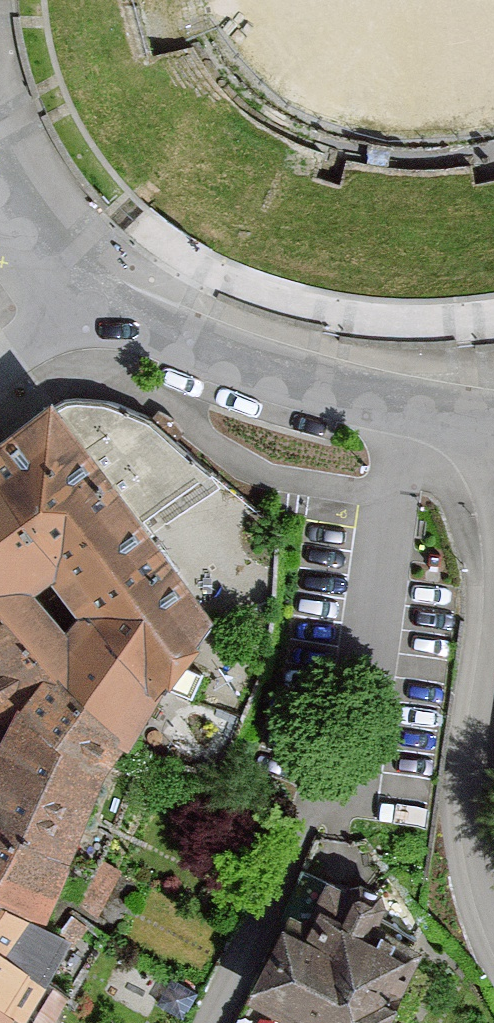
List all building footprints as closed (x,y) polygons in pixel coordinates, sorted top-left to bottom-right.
[(49,598),(76,634),(134,701),(189,618),(43,425),(0,458),(0,501),(65,586),(49,598)] [(0,501),(0,714),(3,719),(27,670),(63,643),(37,607),(49,598),(65,586),(0,501)] [(111,749),(134,701),(76,634),(63,643),(27,670),(104,743),(111,749)] [(27,670),(3,719),(0,724),(0,910),(25,925),(104,743),(27,670)] [(399,942),(360,927),(367,908),(348,901),(335,874),(311,866),(284,881),(227,995),(280,1022),(362,1022),(372,990),(380,993),(399,942)] [(0,910),(0,993),(14,970),(26,976),(47,935),(25,925),(0,910)]
